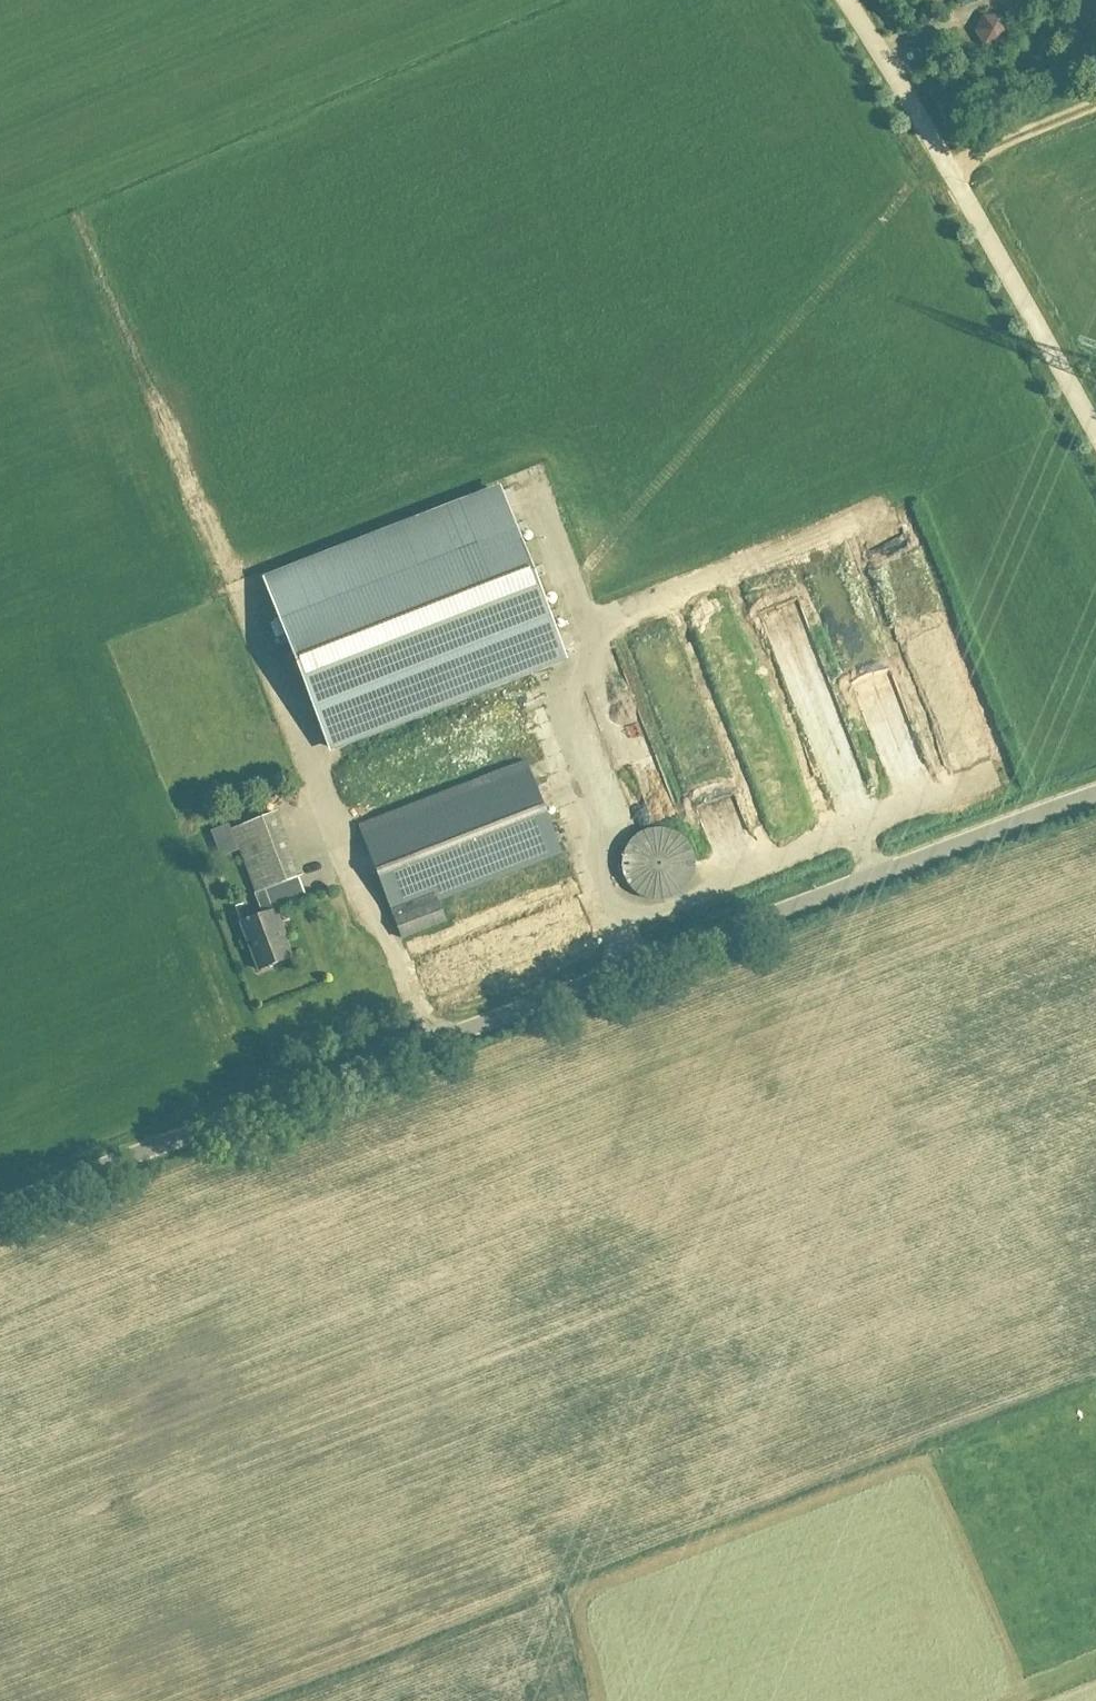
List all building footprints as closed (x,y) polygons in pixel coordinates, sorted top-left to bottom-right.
[(973,28),(976,49),(1005,45),(1002,24),(973,28)] [(500,485),(263,577),(331,752),(568,661),(500,485)] [(561,853),(527,765),(361,829),(402,937),(445,921),(437,900),(561,853)] [(291,957),(265,890),(299,877),(274,813),(232,829),(256,892),(254,893),(263,915),(242,923),(259,969),(291,957)] [(663,828),(658,828),(654,828),(649,829),(645,830),(640,833),(637,835),(635,836),(632,839),(629,843),(626,847),(624,851),(624,853),(623,855),(622,858),(622,862),(622,864),(622,867),(622,869),(623,872),(624,874),(624,877),(625,879),(626,881),(629,886),(632,889),(635,892),(639,894),(642,896),(644,897),(647,898),(650,899),(654,900),(658,900),(663,900),(668,899),(671,898),(675,896),(677,895),(679,893),(683,890),(686,887),(688,884),(689,882),(691,880),(692,878),(693,875),(694,872),(694,868),(694,865),(694,863),(694,859),(694,857),(693,854),(692,850),(691,849),(690,847),(689,845),(687,842),(684,838),(682,836),(680,835),(675,832),(671,830),(667,829),(663,828)] [(581,901),(462,935),(472,970),(591,936),(581,901)] [(421,963),(432,991),(465,977),(454,950),(421,963)]
